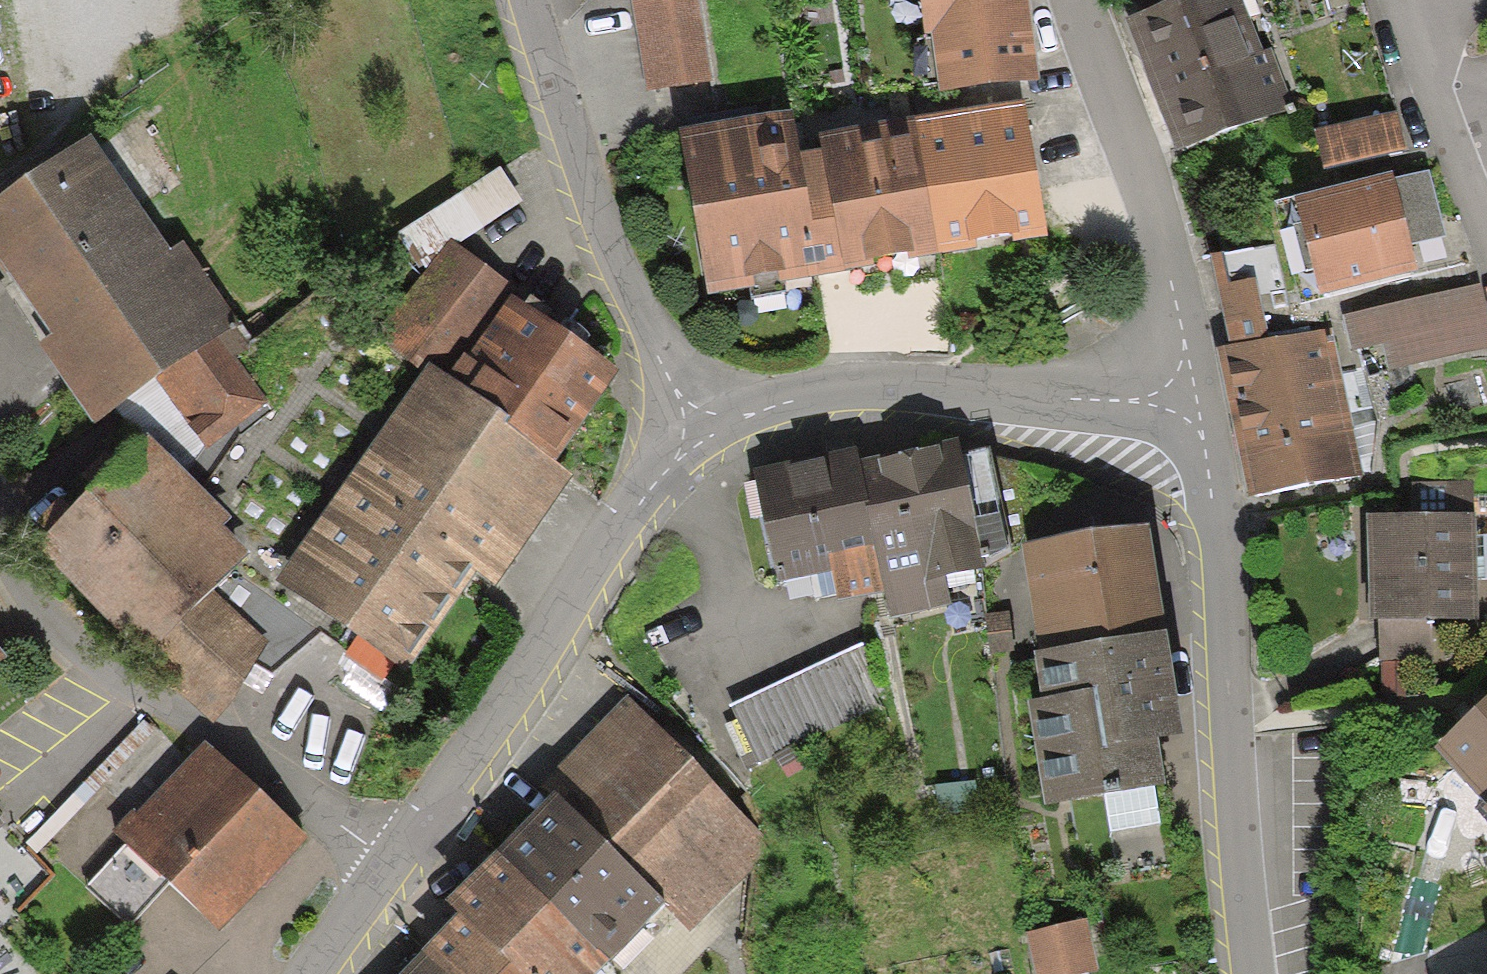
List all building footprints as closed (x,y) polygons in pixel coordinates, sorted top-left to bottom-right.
[(626,2),(640,88),(702,77),(690,0),(639,0),(626,2)] [(940,88),(1031,78),(1022,0),(930,0),(940,88)] [(1125,26),(1176,154),(1279,114),(1234,0),(1190,0),(1125,26)] [(1014,104),(902,126),(927,259),(1040,237),(1014,104)] [(782,118),(671,137),(697,291),(830,269),(811,156),(789,159),(782,118)] [(1400,119),(1319,135),(1325,169),(1407,153),(1400,119)] [(902,126),(808,145),(811,156),(830,269),(927,259),(902,126)] [(0,189),(0,291),(89,416),(138,381),(179,439),(265,377),(87,127),(0,189)] [(453,249),(526,202),(505,170),(432,217),(453,249)] [(1295,205),(1320,300),(1418,275),(1410,247),(1443,238),(1428,178),(1392,188),(1390,181),(1295,205)] [(435,249),(378,331),(422,362),(479,279),(435,249)] [(1271,268),(1213,278),(1228,358),(1285,348),(1271,268)] [(1345,313),(1354,350),(1383,343),(1390,374),(1486,350),(1486,311),(1480,280),(1345,313)] [(613,358),(527,299),(458,399),(544,458),(613,358)] [(1285,348),(1228,358),(1254,509),(1362,490),(1336,340),(1285,348)] [(544,458),(458,399),(417,371),(263,594),(384,676),(469,552),(490,567),(558,468),(544,458)] [(940,441),(762,473),(780,576),(830,567),(836,598),(881,590),(885,613),(952,601),(947,575),(988,567),(983,543),(1004,540),(988,449),(943,457),(940,441)] [(250,548),(132,442),(26,560),(144,666),(205,599),(250,548)] [(1451,508),(1360,513),(1367,628),(1458,623),(1451,508)] [(1017,538),(1033,653),(1169,634),(1153,519),(1017,538)] [(262,644),(205,599),(144,666),(212,721),(262,644)] [(1169,634),(1033,653),(1054,801),(1171,784),(1164,735),(1183,732),(1169,634)] [(851,650),(727,701),(752,761),(876,710),(851,650)] [(1417,744),(1486,821),(1486,682),(1417,744)] [(762,846),(627,708),(543,798),(656,908),(683,938),(762,846)] [(288,827),(198,748),(109,849),(199,928),(288,827)] [(656,908),(543,798),(485,860),(600,971),(656,908)] [(485,860),(438,913),(448,925),(498,973),(597,973),(600,971),(485,860)] [(1030,928),(1038,973),(1059,973),(1092,968),(1083,919),(1030,928)] [(448,925),(417,962),(430,973),(498,973),(448,925)] [(417,962),(406,973),(430,973),(417,962)]
